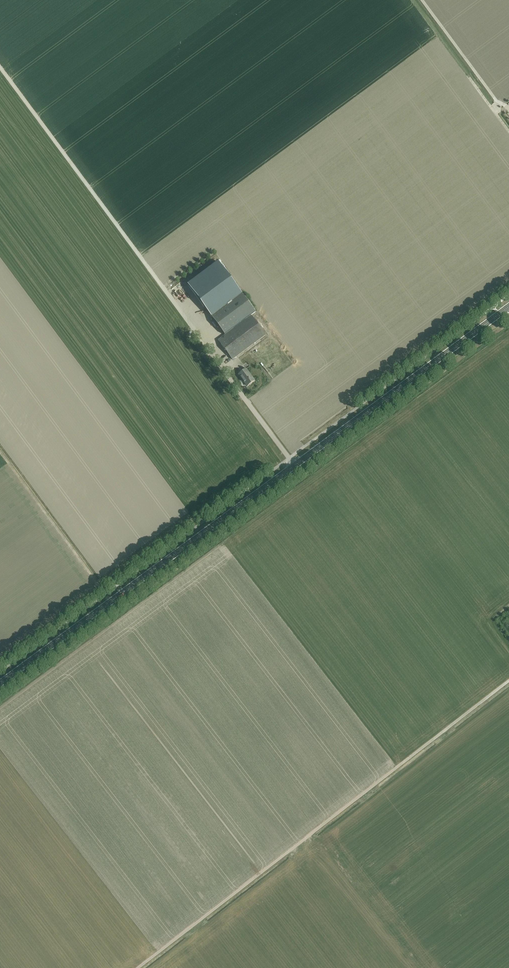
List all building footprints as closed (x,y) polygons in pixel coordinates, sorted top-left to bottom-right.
[(219,262),(188,285),(210,315),(211,317),(212,317),(225,335),(222,337),(237,356),(243,365),(276,340),(256,312),(242,294),(219,262)] [(247,386),(255,381),(246,369),(239,374),(247,386)]
